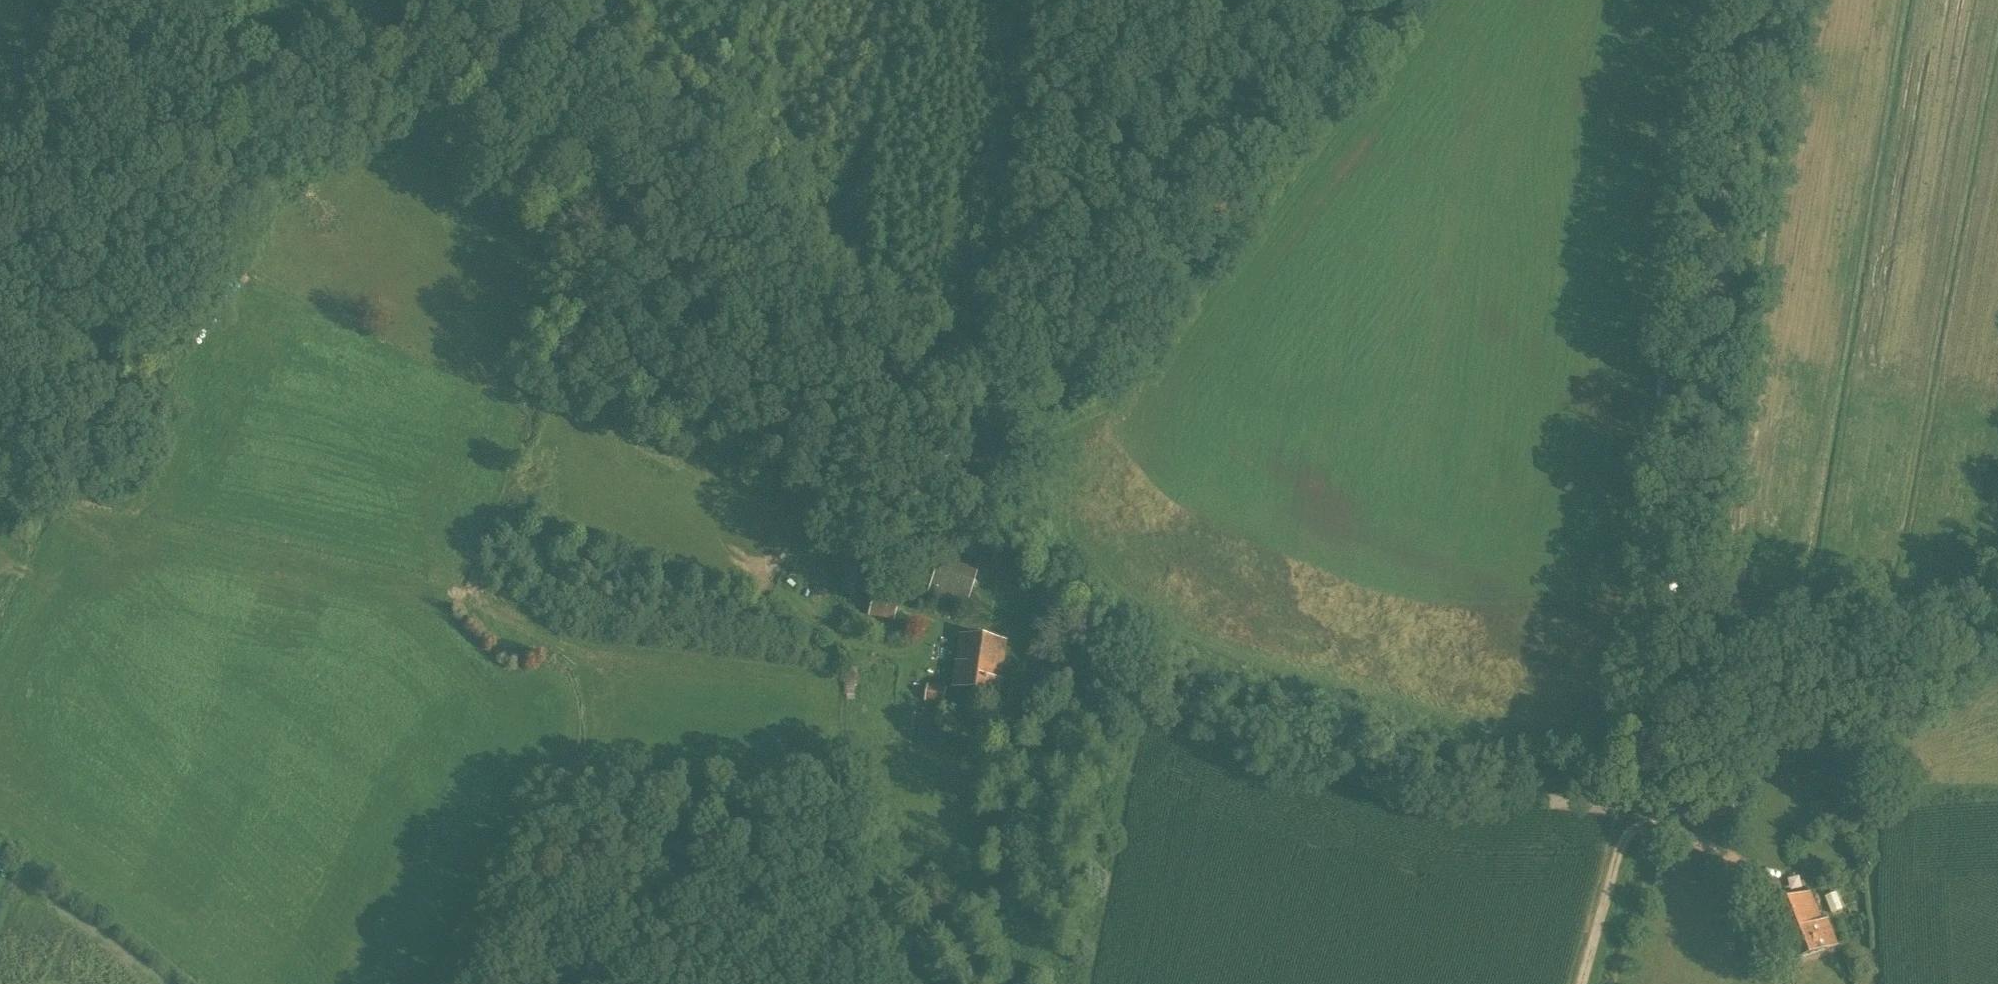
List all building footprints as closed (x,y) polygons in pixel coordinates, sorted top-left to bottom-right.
[(939,552),(926,594),(966,605),(981,564),(939,552)] [(898,596),(871,591),(866,616),(893,621),(898,596)] [(953,686),(1000,692),(1007,640),(960,634),(953,686)] [(925,701),(944,704),(947,688),(928,685),(925,701)] [(1779,901),(1774,888),(1761,893),(1786,963),(1836,945),(1827,920),(1820,922),(1809,890),(1779,901)] [(1824,896),(1830,913),(1842,909),(1836,892),(1824,896)]
